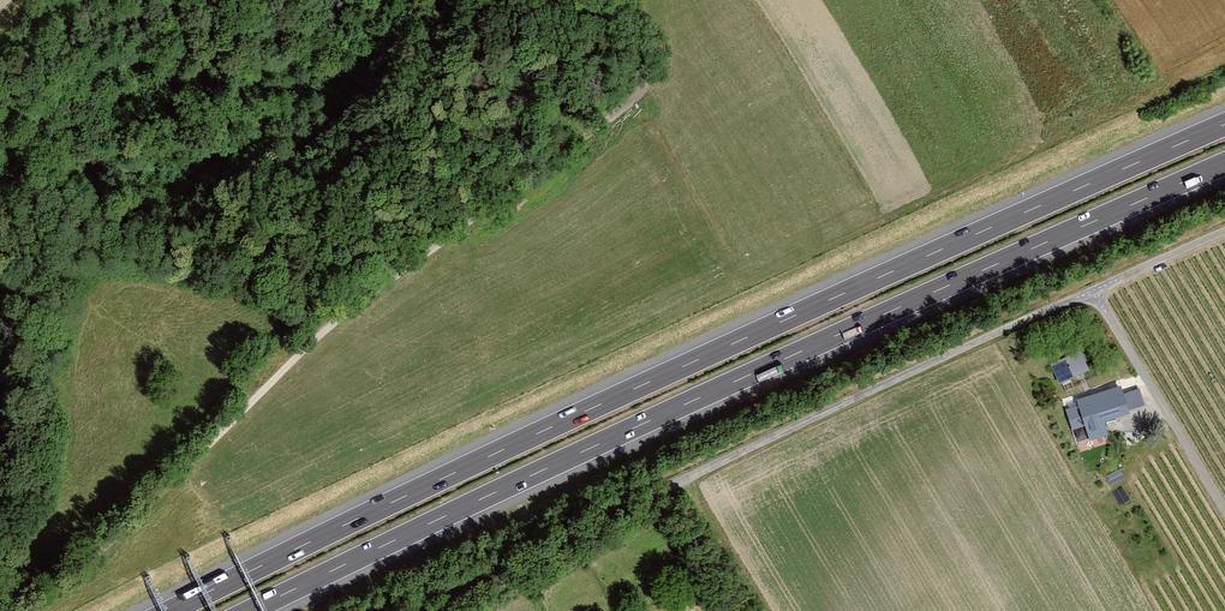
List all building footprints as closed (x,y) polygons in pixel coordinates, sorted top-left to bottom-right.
[(1060,384),(1089,370),(1080,351),(1051,364),(1060,384)] [(1121,386),(1077,400),(1079,406),(1067,410),(1073,429),(1085,425),(1090,441),(1108,435),(1105,422),(1130,414),(1129,411),(1145,405),(1140,388),(1124,393),(1121,386)] [(1112,493),(1120,505),(1130,500),(1122,487),(1112,493)]
